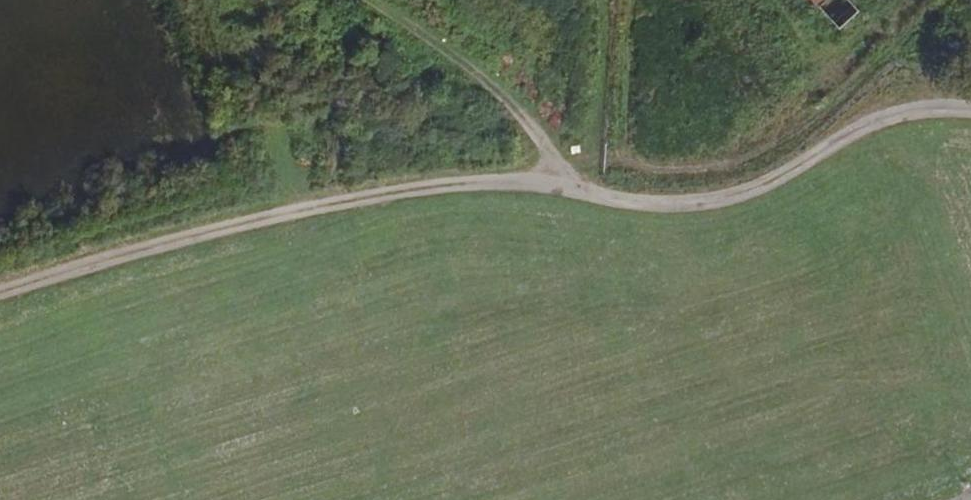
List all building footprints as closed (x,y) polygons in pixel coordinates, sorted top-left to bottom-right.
[(815,10),(826,0),(805,0),(815,10)] [(830,11),(848,31),(865,16),(851,0),(842,0),(830,11)]
